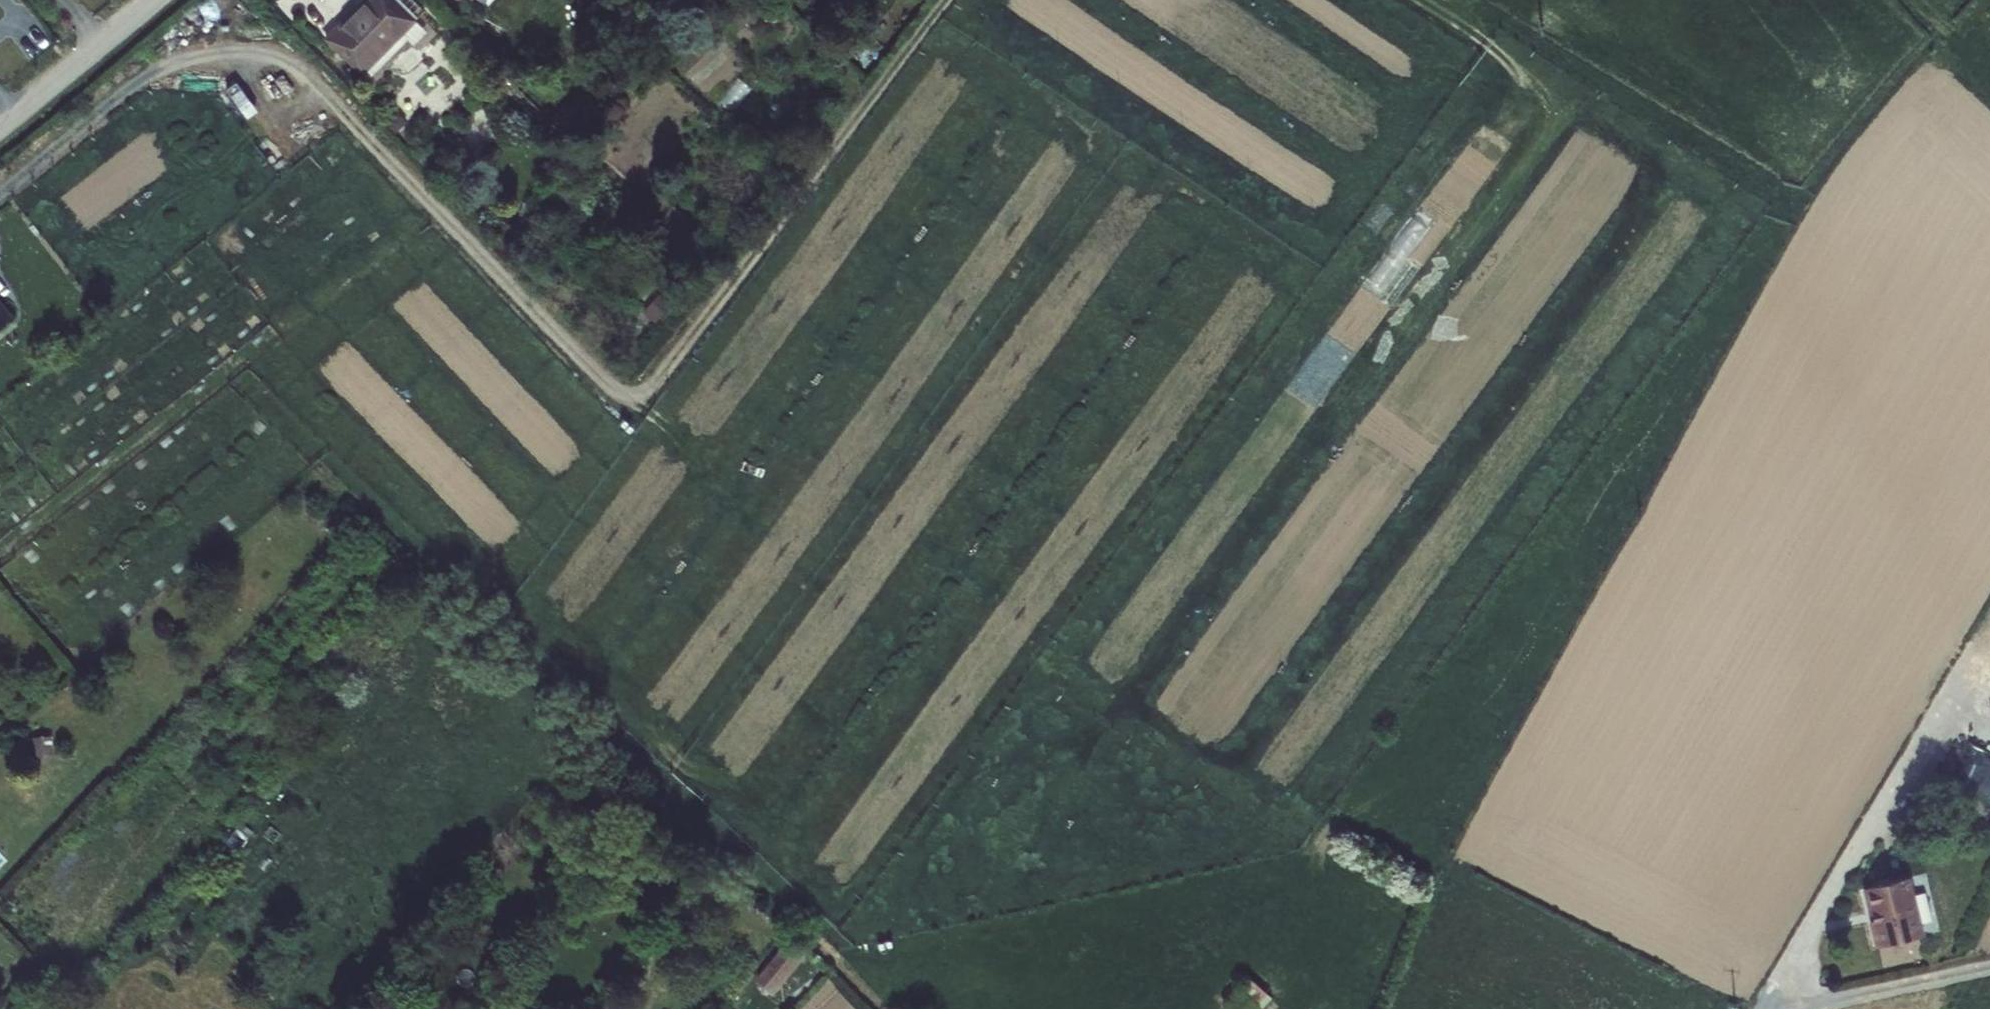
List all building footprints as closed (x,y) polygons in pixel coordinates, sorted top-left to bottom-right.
[(394,0),(356,0),(323,34),(358,69),(410,16),(394,0)] [(410,16),(358,69),(362,72),(401,34),(403,37),(417,23),(410,16)] [(1871,916),(1875,949),(1924,942),(1917,879),(1874,884),(1877,915),(1871,916)] [(776,993),(805,956),(785,941),(756,978),(776,993)]
